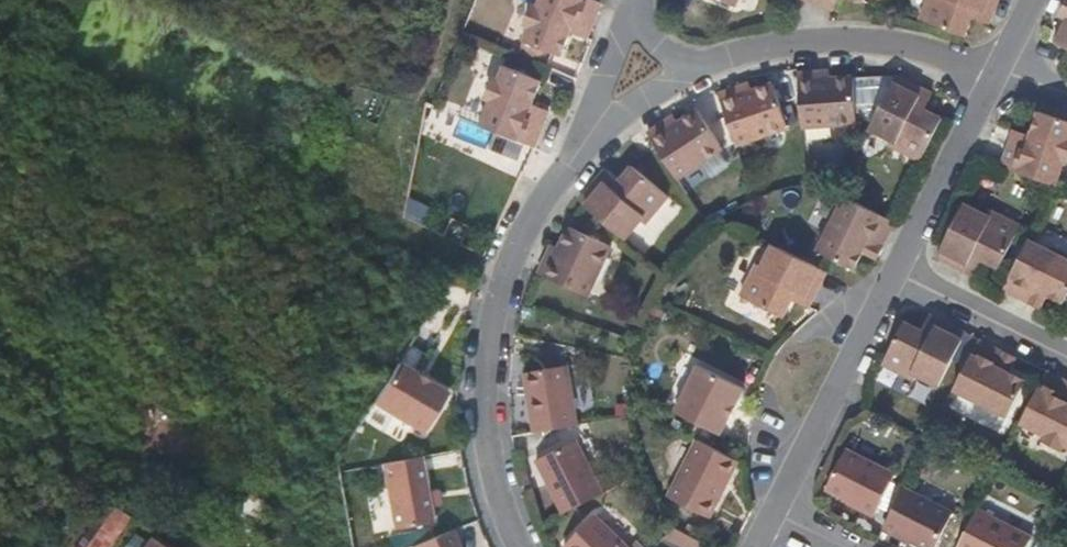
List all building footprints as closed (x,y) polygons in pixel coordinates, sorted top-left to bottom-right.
[(539,6),(532,8),(527,20),(531,27),(525,42),(555,55),(562,58),(571,35),(576,37),(588,41),(593,31),(603,4),(593,0),(542,0),(539,6)] [(738,9),(741,0),(716,0),(738,9)] [(998,0),(929,0),(922,21),(965,37),(973,19),(977,9),(992,15),(998,0)] [(489,104),(481,126),(534,149),(545,120),(533,116),(536,107),(534,106),(543,82),(504,67),(498,81),(490,82),(488,86),(486,94),(490,101),(489,104)] [(817,72),(798,73),(798,80),(802,129),(856,125),(853,79),(830,80),(830,77),(817,78),(817,72)] [(925,91),(895,76),(890,85),(869,128),(892,140),(889,147),(920,162),(942,120),(924,111),(916,107),(925,91)] [(736,89),(718,95),(719,101),(736,147),(788,130),(775,85),(752,93),(750,89),(737,94),(736,89)] [(663,125),(647,135),(654,147),(678,182),(725,150),(699,113),(678,126),(677,124),(677,123),(666,130),(663,125)] [(1039,113),(1032,136),(1028,135),(1025,144),(1011,140),(1002,168),(1055,186),(1058,187),(1065,164),(1066,162),(1066,123),(1039,113)] [(601,177),(579,202),(583,206),(625,241),(642,221),(647,225),(671,197),(634,166),(620,182),(615,189),(601,177)] [(607,171),(601,177),(615,189),(620,182),(607,171)] [(878,251),(892,223),(841,197),(814,251),(833,261),(852,270),(861,253),(865,255),(869,246),(878,251)] [(425,221),(427,202),(407,199),(405,218),(425,221)] [(962,207),(945,243),(936,259),(938,261),(942,261),(963,272),(972,256),(981,261),(998,270),(1019,229),(988,212),(984,218),(962,207)] [(546,256),(538,274),(590,298),(612,247),(569,227),(559,249),(556,247),(551,258),(546,256)] [(1064,305),(1066,300),(1066,258),(1029,239),(1010,276),(1002,292),(1031,306),(1034,296),(1043,301),(1047,297),(1064,305)] [(811,298),(826,272),(772,245),(761,267),(758,265),(741,296),(782,318),(790,301),(795,291),(811,298)] [(972,256),(963,272),(972,276),(981,261),(972,256)] [(790,301),(806,309),(811,298),(795,291),(790,301)] [(928,318),(920,332),(919,334),(929,338),(937,323),(928,318)] [(929,338),(919,334),(902,326),(881,367),(911,382),(914,378),(937,390),(964,336),(937,323),(929,338)] [(1007,374),(1007,373),(1010,369),(1001,364),(1004,356),(977,342),(951,393),(1005,420),(1024,384),(1007,374)] [(450,389),(400,357),(374,398),(423,430),(450,389)] [(521,370),(530,430),(576,423),(567,363),(521,370)] [(697,364),(692,372),(734,394),(738,386),(697,364)] [(734,394),(692,372),(672,410),(718,434),(738,395),(734,394)] [(1047,373),(1038,389),(1019,426),(1042,437),(1044,446),(1056,451),(1065,448),(1066,449),(1066,383),(1047,373)] [(711,448),(695,438),(687,453),(705,462),(711,448)] [(535,459),(562,511),(601,492),(575,439),(535,459)] [(705,462),(687,453),(665,496),(707,518),(736,461),(711,448),(705,462)] [(874,514),(893,476),(844,451),(825,488),(874,514)] [(431,520),(420,454),(380,461),(390,528),(431,520)] [(882,529),(918,546),(934,546),(951,514),(902,490),(882,529)] [(128,512),(117,504),(84,546),(102,546),(128,512)] [(958,546),(1026,546),(1030,539),(976,511),(958,546)] [(563,546),(627,546),(592,513),(561,545),(563,546)] [(449,528),(409,544),(410,546),(457,546),(449,528)] [(671,528),(662,536),(683,546),(709,546),(671,528)] [(151,537),(144,546),(164,546),(151,537)]
